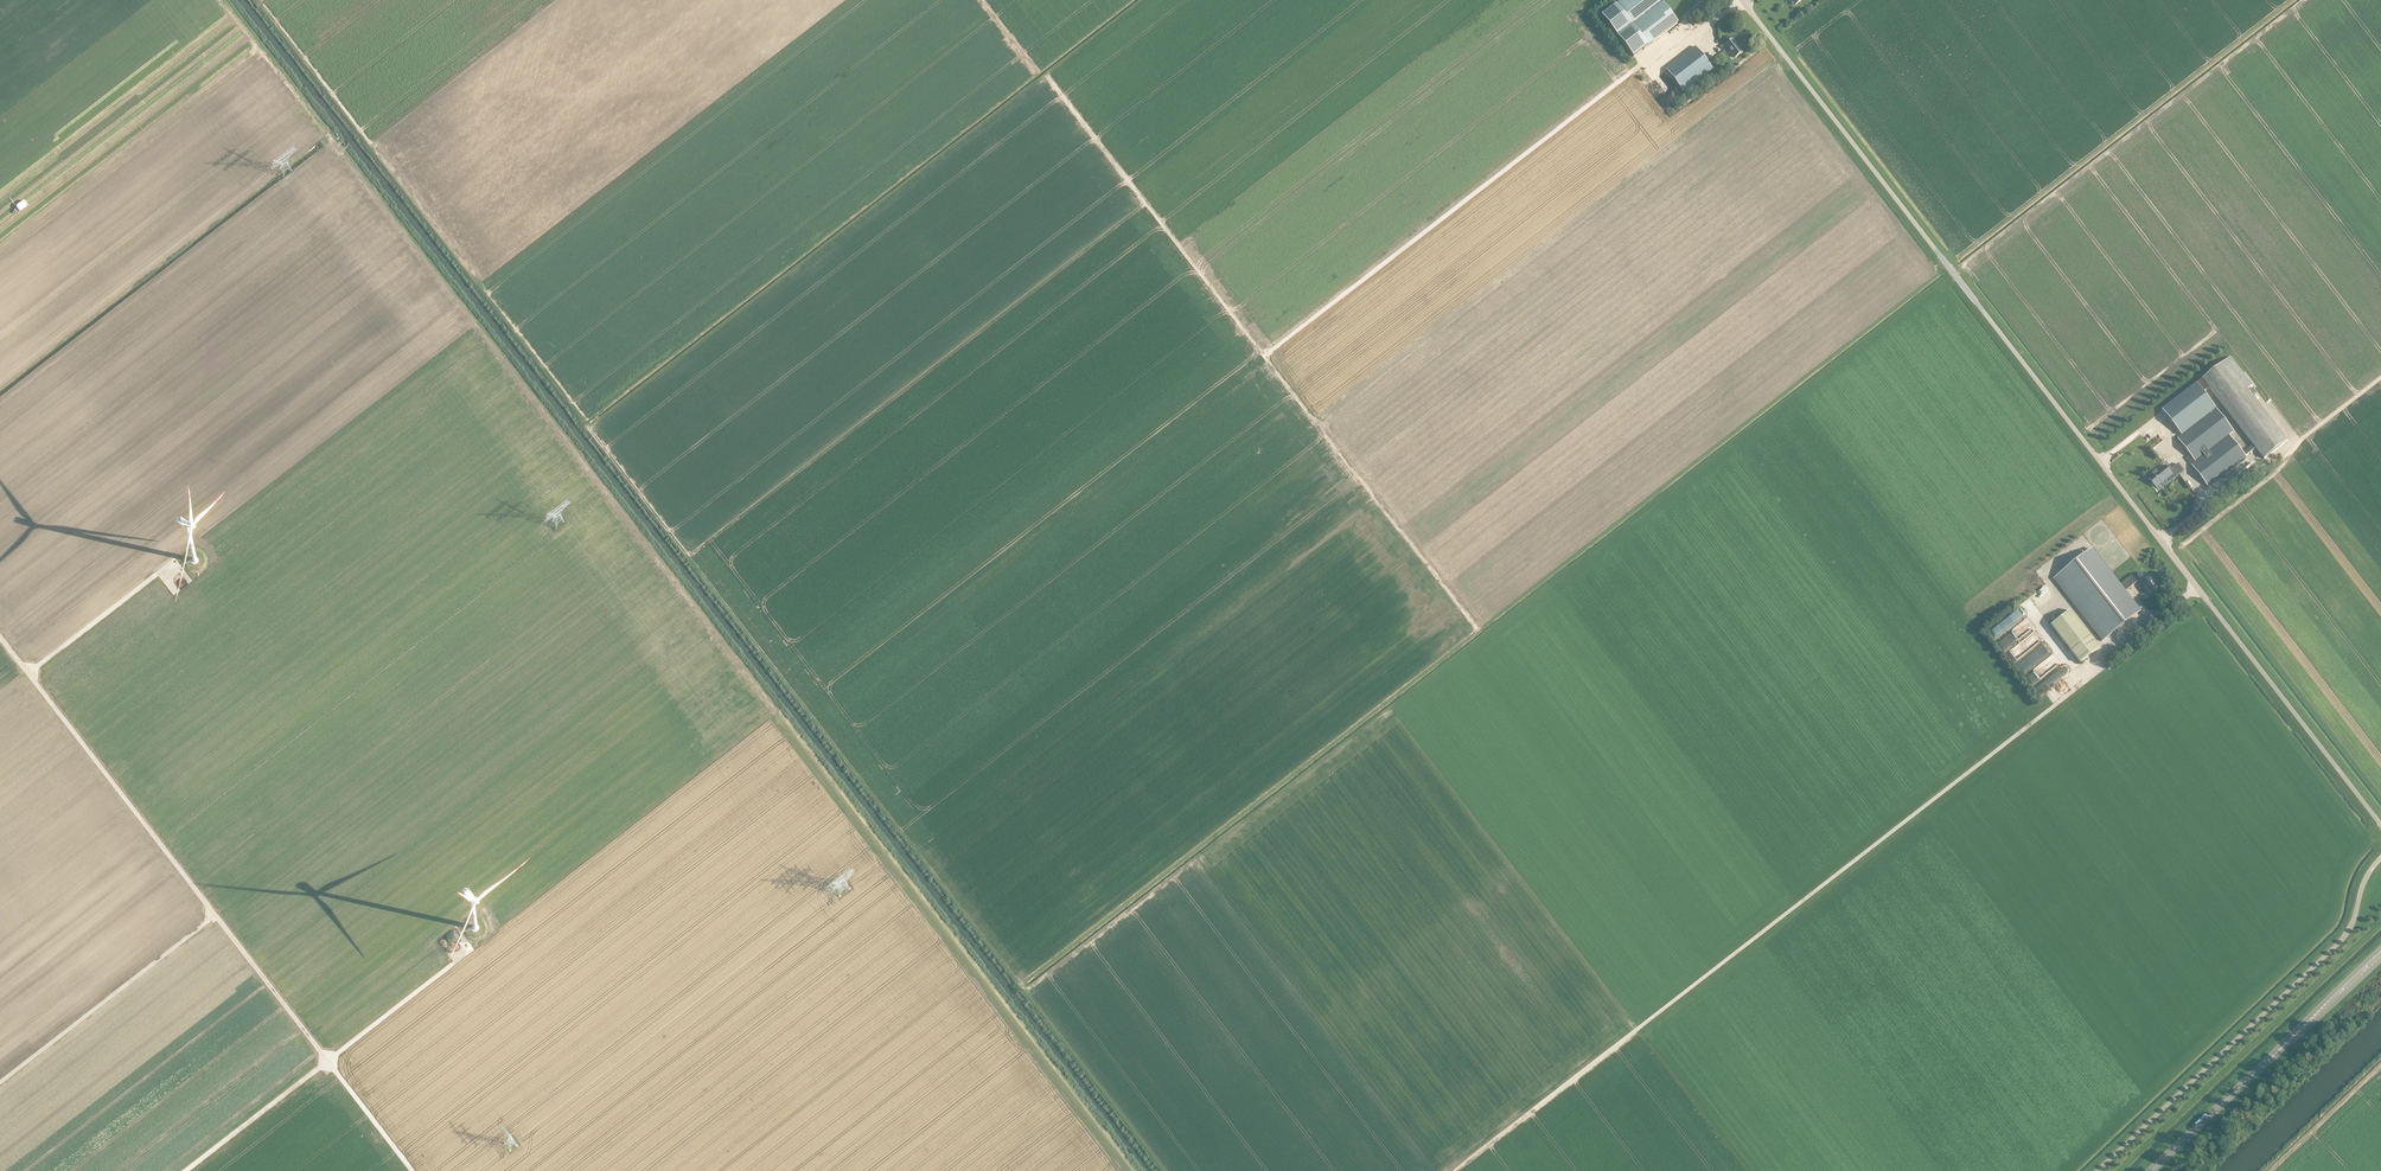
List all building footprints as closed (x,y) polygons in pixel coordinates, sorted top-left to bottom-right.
[(1633,57),(1677,23),(1659,0),(1622,0),(1601,16),(1633,57)] [(1725,45),(1735,58),(1743,52),(1732,39),(1725,45)] [(1695,47),(1682,57),(1666,69),(1683,92),(1713,69),(1695,47)] [(2208,387),(2263,457),(2286,439),(2246,388),(2251,384),(2229,356),(2201,378),(2208,387)] [(2203,391),(2208,387),(2201,378),(2196,382),(2162,408),(2182,435),(2217,410),(2203,391)] [(2209,488),(2247,459),(2230,436),(2234,432),(2217,410),(2182,435),(2178,439),(2191,456),(2187,459),(2192,465),(2209,488)] [(2153,474),(2154,475),(2149,478),(2156,488),(2168,479),(2170,481),(2184,471),(2178,464),(2172,469),(2170,467),(2168,469),(2165,466),(2157,472),(2157,471),(2153,474)] [(2230,487),(2217,495),(2218,498),(2232,490),(2230,487)] [(2123,592),(2136,582),(2133,579),(2130,575),(2118,585),(2091,550),(2054,578),(2103,641),(2139,613),(2123,592)] [(2159,589),(2150,577),(2146,580),(2140,573),(2133,579),(2136,582),(2139,586),(2140,585),(2149,597),(2159,589)] [(2069,610),(2050,625),(2080,663),(2099,648),(2069,610)] [(2029,624),(2021,628),(2025,635),(2033,631),(2029,624)] [(2016,666),(2022,660),(2017,654),(2010,660),(2016,666)] [(2030,679),(2027,682),(2033,688),(2036,685),(2030,679)]
